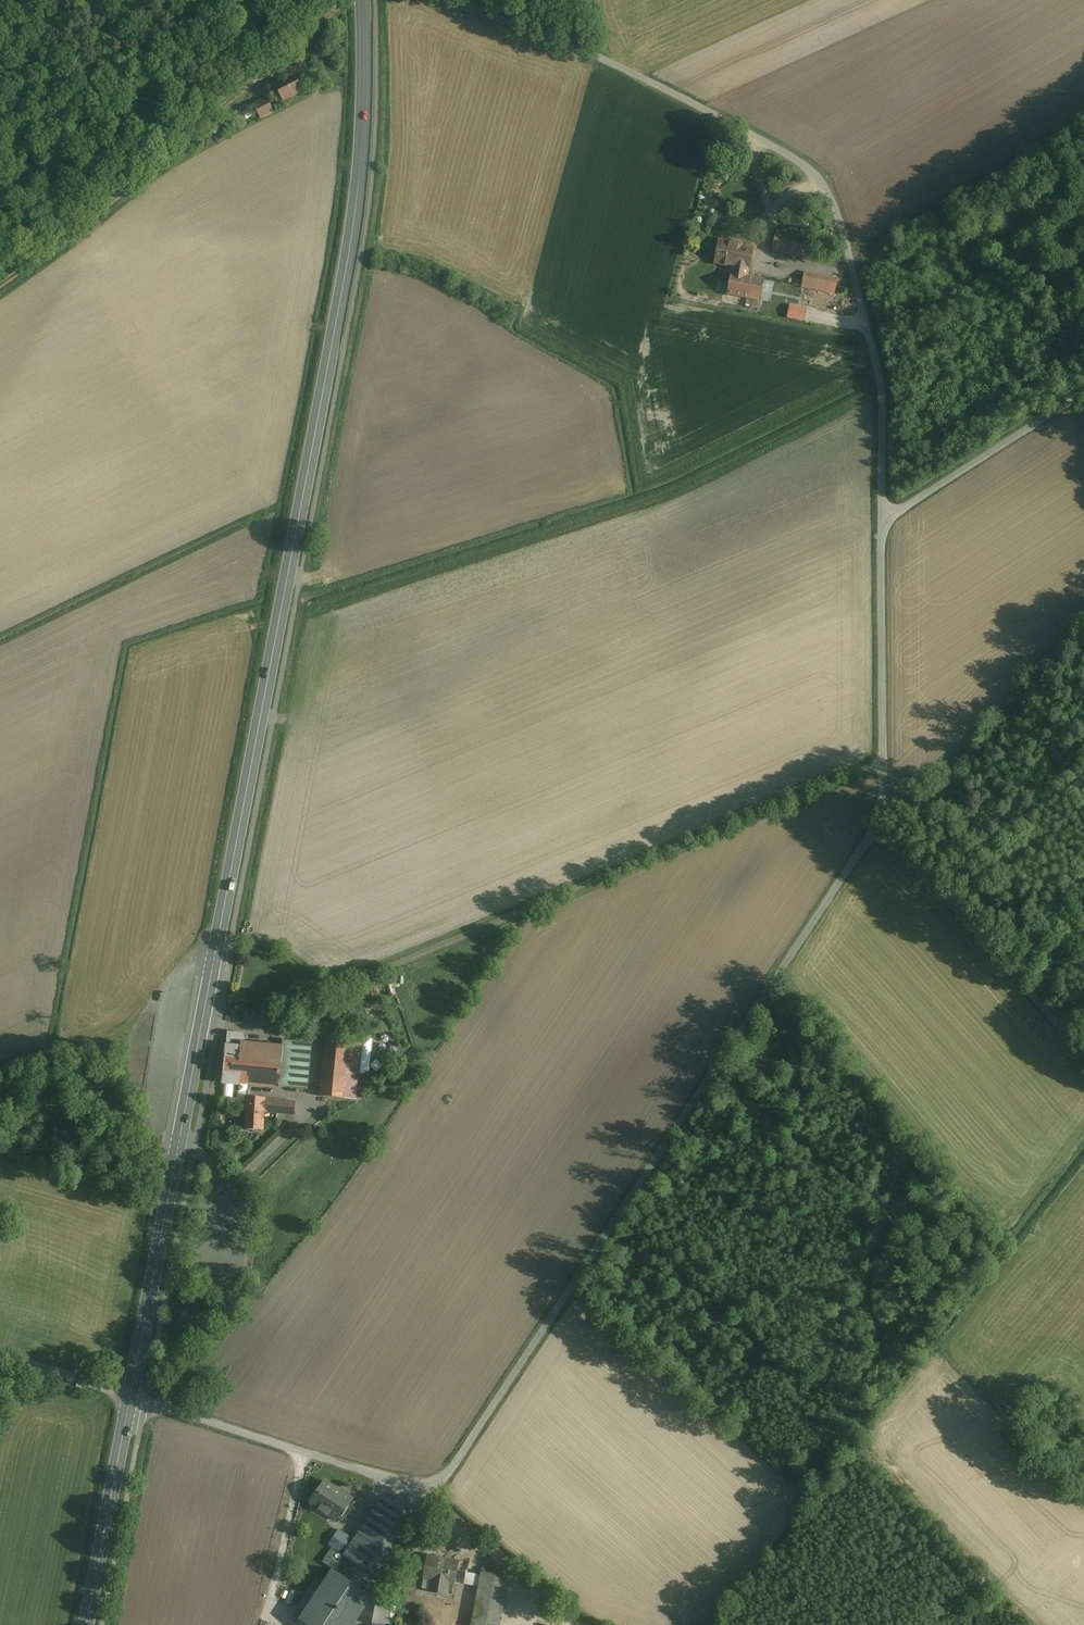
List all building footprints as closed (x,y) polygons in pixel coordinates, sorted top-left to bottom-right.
[(301,91),(292,76),(271,88),(281,104),(301,91)] [(273,110),(266,97),(253,104),(261,117),(273,110)] [(803,237),(778,232),(772,260),(788,262),(790,256),(799,257),(803,237)] [(716,263),(733,266),(748,269),(752,248),(720,242),(716,263)] [(747,276),(748,269),(733,266),(728,293),(760,300),(764,280),(747,276)] [(836,283),(804,276),(802,287),(834,294),(836,283)] [(804,322),(808,307),(790,303),(786,317),(804,322)] [(241,1044),(245,1044),(246,1033),(227,1032),(226,1046),(241,1047),(241,1044)] [(360,1039),(325,1036),(320,1095),(356,1098),(360,1039)] [(282,1040),(282,1047),(280,1072),(293,1073),(293,1079),(308,1080),(311,1042),(282,1040)] [(241,1047),(226,1046),(223,1084),(238,1085),(238,1083),(289,1087),(289,1079),(293,1079),(293,1073),(280,1072),(282,1047),(245,1044),(241,1044),(241,1047)] [(307,1088),(308,1080),(293,1079),(289,1079),(289,1087),(307,1088)] [(265,1096),(247,1094),(244,1130),(263,1131),(264,1113),(265,1099),(265,1096)] [(312,1102),(265,1099),(264,1113),(311,1116),(312,1102)] [(351,1499),(325,1481),(310,1503),(337,1521),(351,1499)] [(385,1497),(362,1532),(382,1545),(383,1544),(405,1510),(385,1497)] [(328,1545),(366,1569),(376,1554),(353,1539),(339,1530),(328,1545)] [(362,1532),(353,1539),(376,1554),(366,1569),(376,1576),(386,1560),(392,1550),(383,1544),(382,1545),(362,1532)] [(458,1563),(428,1557),(423,1579),(431,1580),(429,1591),(445,1595),(448,1583),(453,1584),(458,1563)] [(371,1593),(328,1567),(296,1619),(306,1624),(351,1624),(371,1593)] [(509,1578),(482,1573),(472,1624),(500,1624),(509,1578)]
